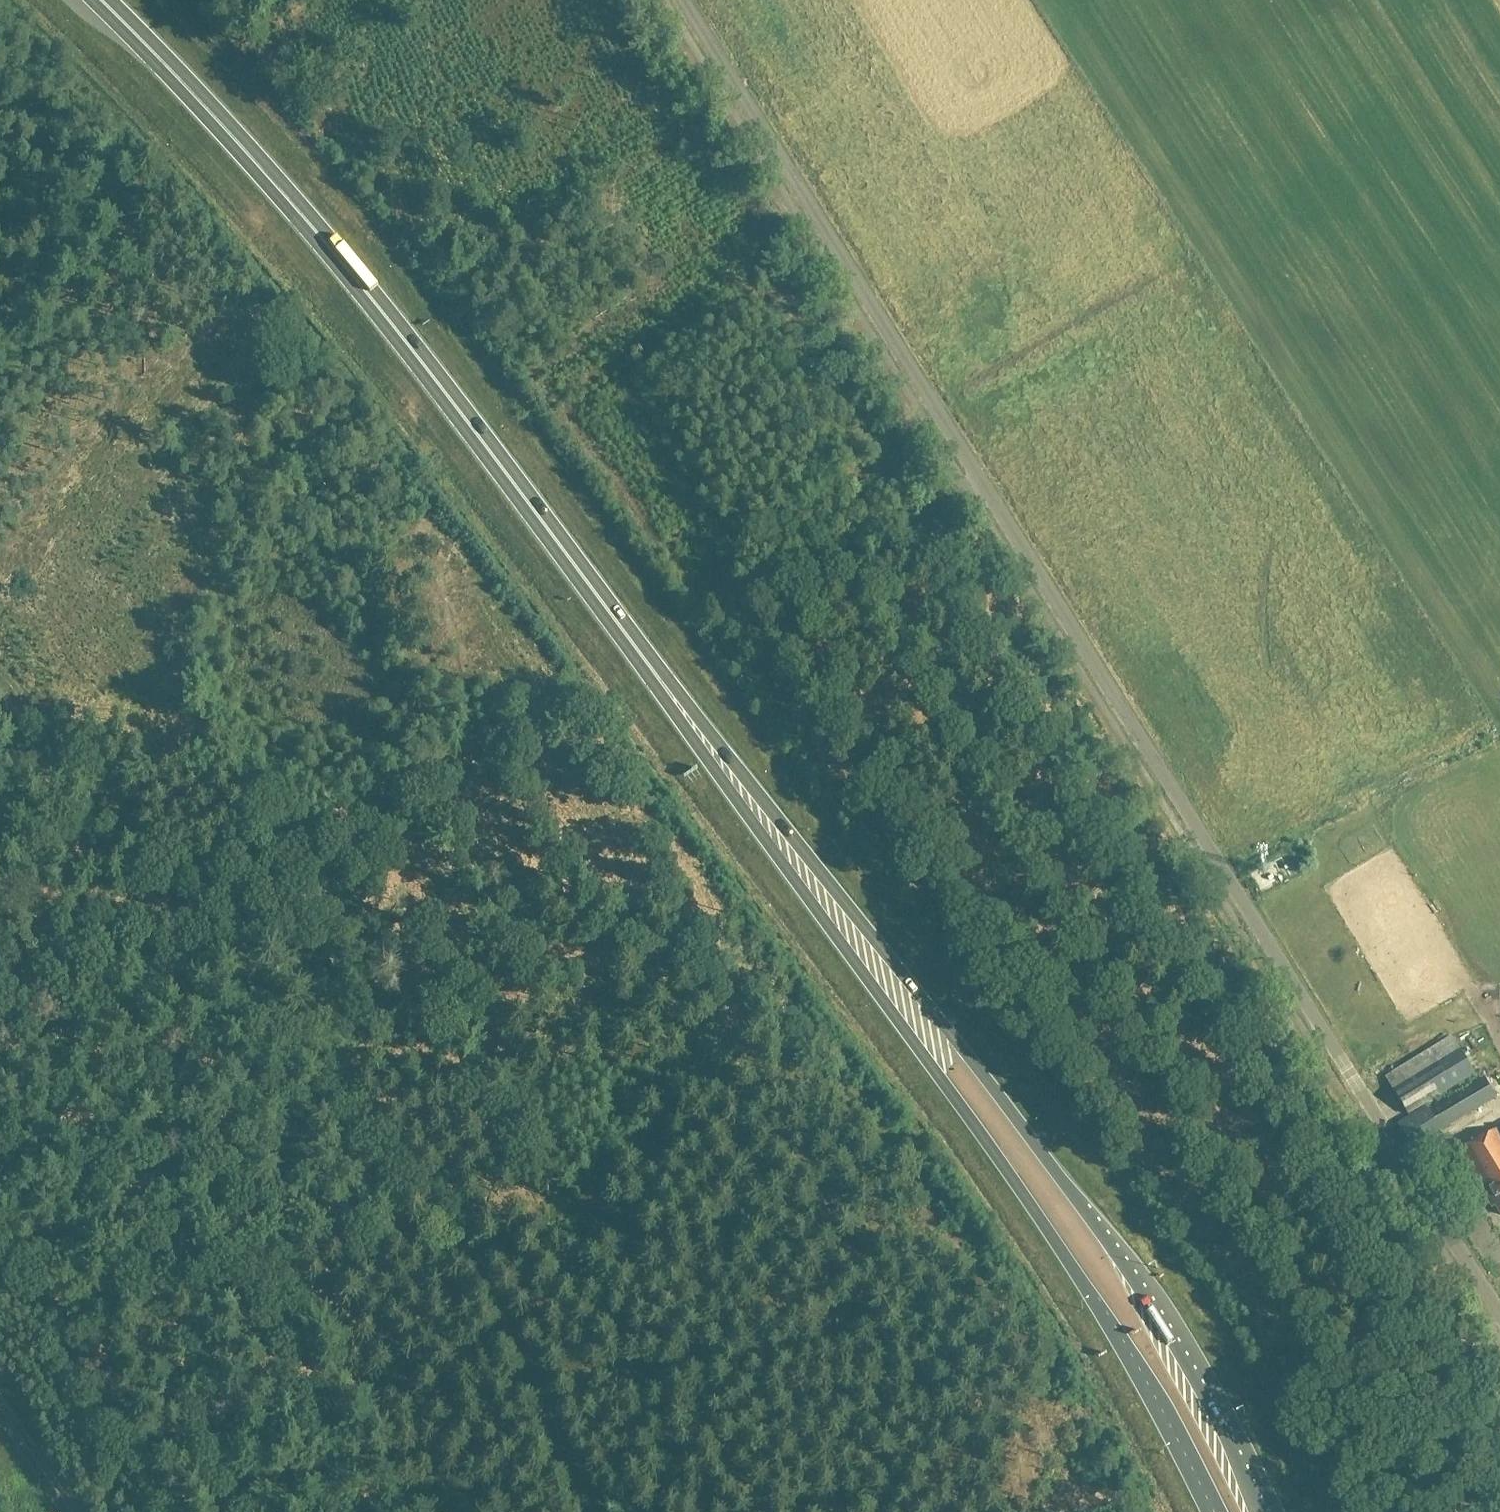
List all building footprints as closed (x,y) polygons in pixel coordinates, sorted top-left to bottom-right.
[(1286,874),(1264,886),(1270,897),(1291,885),(1286,874)] [(1414,1151),(1498,1100),(1485,1078),(1431,1111),(1428,1107),(1476,1076),(1452,1036),(1385,1078),(1408,1117),(1397,1123),(1414,1151)] [(1499,1131),(1460,1155),(1493,1209),(1496,1207),(1499,1214),(1499,1131)]
